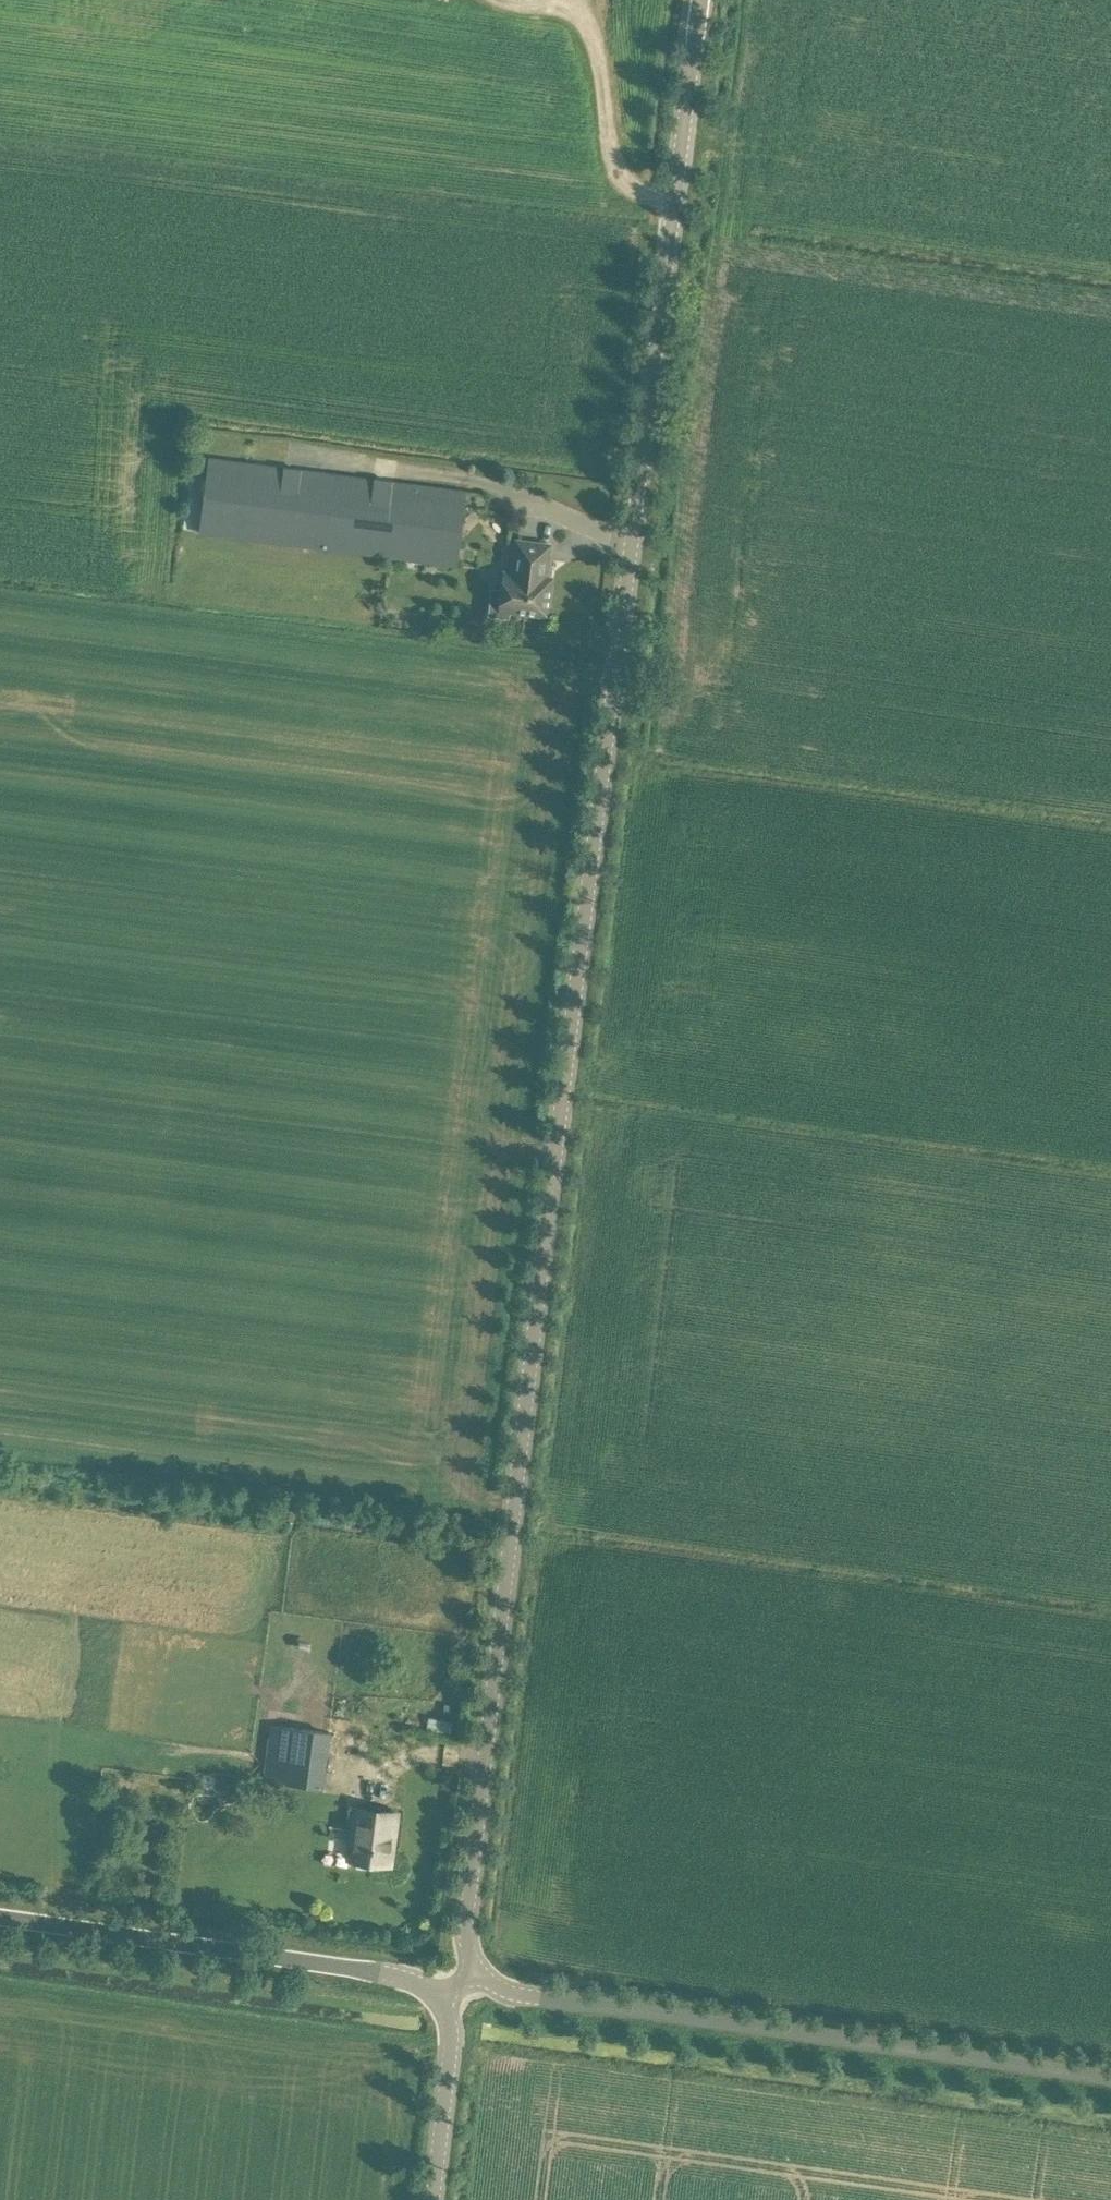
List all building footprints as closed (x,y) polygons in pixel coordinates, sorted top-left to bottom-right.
[(467,490),(445,487),(209,457),(199,531),(458,564),(467,490)] [(546,576),(550,544),(517,539),(513,572),(504,570),(502,588),(492,587),(488,614),(510,617),(511,610),(547,615),(551,590),(546,589),(548,576),(546,576)] [(311,1640),(298,1639),(297,1647),(309,1649),(311,1640)] [(330,1732),(277,1725),(270,1779),(323,1786),(330,1732)] [(358,1807),(356,1822),(361,1822),(356,1859),(389,1863),(393,1835),(389,1834),(390,1827),(394,1828),(396,1812),(358,1807)]
